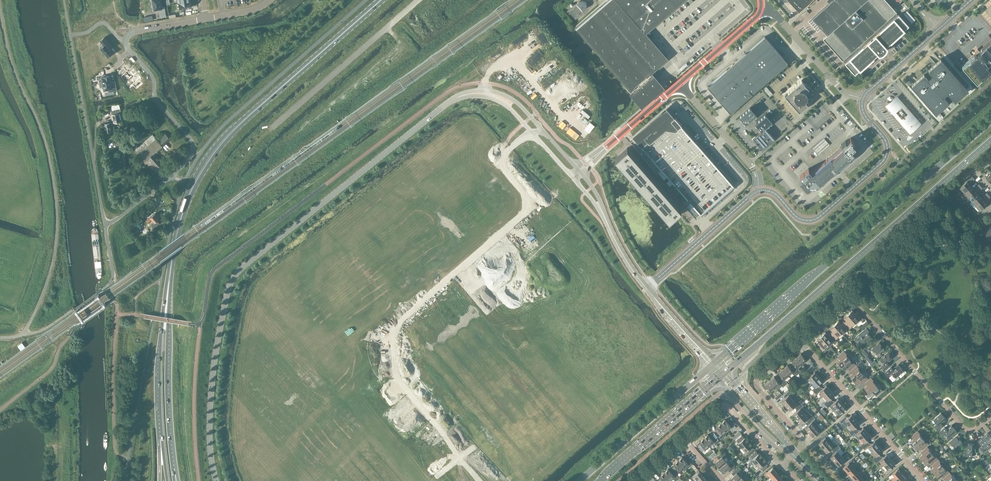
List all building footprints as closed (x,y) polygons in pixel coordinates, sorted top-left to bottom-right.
[(165,7),(162,7),(161,0),(153,0),(154,10),(158,9),(160,18),(167,17),(165,7)] [(580,1),(579,2),(577,3),(578,4),(569,11),(574,17),(583,10),(585,8),(586,8),(586,7),(587,6),(587,5),(587,4),(587,3),(586,2),(585,1),(584,1),(584,0),(583,0),(582,0),(581,0),(580,1)] [(651,98),(663,87),(653,74),(652,75),(650,73),(667,58),(647,35),(645,33),(683,0),(609,0),(577,28),(578,29),(589,42),(628,88),(630,90),(638,83),(640,85),(630,93),(642,106),(651,98)] [(799,11),(811,0),(789,0),(799,11)] [(845,63),(855,74),(878,53),(879,52),(879,51),(880,50),(880,49),(881,49),(882,48),(883,47),(884,47),(886,47),(909,26),(899,14),(898,15),(896,13),(897,12),(886,0),(830,0),(831,1),(812,18),(827,35),(823,39),(843,61),(843,60),(845,62),(845,63)] [(728,71),(727,69),(708,86),(731,113),(788,63),(765,36),(745,53),(747,55),(728,71)] [(100,49),(108,57),(109,57),(111,55),(111,54),(113,52),(108,47),(111,45),(105,37),(100,41),(104,46),(100,49)] [(973,77),(977,81),(984,75),(985,76),(990,70),(990,69),(990,68),(990,40),(979,50),(980,51),(979,51),(978,49),(975,52),(977,54),(976,54),(970,59),(971,59),(963,66),(967,71),(972,77),(973,77)] [(967,88),(964,85),(940,59),(928,69),(932,73),(927,77),(924,73),(912,84),(935,111),(948,100),(944,97),(949,92),(955,99),(959,95),(967,88)] [(122,72),(120,70),(115,75),(120,80),(125,76),(129,80),(127,82),(131,86),(138,81),(134,77),(136,75),(128,66),(122,72)] [(961,72),(971,84),(973,82),(962,70),(961,72)] [(110,93),(117,92),(116,84),(111,85),(110,78),(105,79),(105,80),(102,80),(103,84),(99,84),(100,89),(104,88),(104,91),(109,90),(110,93)] [(809,89),(802,80),(785,95),(800,112),(808,104),(804,100),(805,100),(805,99),(805,98),(806,98),(806,97),(806,96),(806,95),(806,94),(805,93),(809,89)] [(922,125),(900,99),(897,97),(886,106),(890,112),(891,113),(894,116),(896,118),(898,120),(899,122),(901,124),(904,128),(910,134),(922,125)] [(740,117),(744,122),(745,120),(748,123),(757,115),(750,107),(740,117)] [(635,138),(630,142),(650,165),(655,161),(701,214),(702,213),(732,187),(733,186),(733,185),(714,163),(680,125),(682,124),(678,121),(675,116),(674,117),(667,110),(668,110),(667,109),(666,110),(667,110),(635,137),(634,138),(635,138)] [(113,115),(112,115),(114,123),(121,122),(119,113),(113,115)] [(753,139),(762,150),(775,138),(766,128),(773,122),(766,114),(757,122),(758,124),(758,126),(762,131),(753,139)] [(106,132),(115,131),(114,126),(113,126),(112,123),(105,124),(105,126),(103,126),(103,130),(106,130),(106,132)] [(165,133),(158,139),(162,143),(169,137),(165,133)] [(807,184),(808,183),(816,184),(817,185),(822,181),(821,180),(833,170),(834,171),(854,153),(851,150),(853,148),(853,144),(855,142),(851,138),(846,141),(841,144),(842,145),(843,147),(841,148),(840,147),(826,160),(825,161),(812,172),(809,168),(800,176),(807,184)] [(162,146),(156,139),(148,145),(145,141),(135,150),(146,161),(148,159),(156,168),(162,162),(155,153),(162,146)] [(618,156),(615,158),(616,159),(617,158),(670,218),(668,220),(669,221),(672,218),(681,210),(678,206),(630,152),(627,148),(618,156)] [(122,166),(126,165),(124,157),(125,156),(125,154),(123,154),(121,150),(117,151),(120,158),(122,166)] [(968,181),(960,187),(965,192),(971,187),(969,184),(970,183),(975,179),(973,177),(973,176),(968,180),(968,181)] [(965,192),(968,197),(981,186),(979,184),(974,188),(975,188),(973,189),(971,187),(965,192)] [(968,197),(972,201),(979,196),(977,193),(978,192),(983,188),(981,186),(968,197)] [(972,201),(976,206),(989,195),(987,193),(982,197),(981,198),(979,196),(972,201)] [(989,195),(976,206),(981,210),(987,205),(984,202),(986,201),(990,197),(989,195)] [(155,214),(147,221),(149,223),(152,220),(155,223),(152,225),(154,228),(160,224),(157,221),(159,219),(155,214)] [(767,214),(763,219),(786,245),(790,240),(767,214)] [(137,228),(144,222),(139,217),(133,222),(136,225),(135,226),(137,228)] [(984,222),(982,224),(986,229),(987,230),(984,233),(990,239),(990,238),(990,230),(984,222)] [(852,310),(848,314),(855,322),(857,324),(861,320),(862,321),(864,319),(862,317),(858,312),(856,314),(852,310)] [(845,323),(849,328),(852,326),(851,326),(855,322),(848,314),(844,318),(847,321),(845,323)] [(839,321),(834,324),(841,332),(843,334),(847,331),(846,330),(849,328),(845,323),(844,322),(842,324),(839,321)] [(833,332),(831,334),(836,339),(838,337),(837,336),(841,332),(834,324),(830,328),(833,332)] [(867,332),(869,331),(866,328),(855,337),(858,341),(859,340),(860,341),(860,342),(861,342),(862,343),(863,343),(864,343),(865,342),(866,342),(871,337),(867,332)] [(826,332),(821,336),(828,344),(830,346),(834,343),(834,344),(837,341),(836,339),(831,334),(829,336),(826,332)] [(821,336),(817,339),(820,343),(818,345),(822,350),(824,352),(827,349),(827,348),(830,346),(828,344),(821,336)] [(872,349),(877,354),(884,348),(879,343),(874,347),(872,345),(866,350),(869,352),(872,349)] [(838,361),(841,366),(851,357),(847,353),(847,354),(845,351),(839,356),(841,358),(838,361)] [(893,358),(888,352),(880,359),(884,364),(881,366),(884,370),(890,365),(887,362),(893,358)] [(801,354),(797,357),(802,364),(807,360),(801,354)] [(796,366),(794,368),(799,373),(801,371),(798,368),(802,364),(797,357),(792,361),(796,366)] [(851,357),(841,366),(845,370),(849,367),(851,369),(858,363),(855,360),(854,361),(851,357)] [(853,372),(850,376),(853,380),(862,373),(862,372),(863,371),(862,370),(861,368),(860,368),(860,367),(861,366),(859,364),(857,365),(851,370),(853,372)] [(788,365),(783,369),(789,376),(793,372),(796,375),(799,373),(794,368),(792,370),(788,365)] [(898,365),(893,370),(891,367),(885,372),(889,377),(891,374),(895,379),(898,377),(897,376),(904,371),(902,370),(903,368),(901,366),(900,366),(898,365)] [(783,378),(781,380),(785,385),(788,383),(785,380),(789,376),(783,369),(779,373),(783,378)] [(808,378),(812,382),(819,376),(815,372),(810,376),(808,374),(803,379),(805,381),(808,378)] [(862,373),(853,380),(857,384),(861,381),(863,383),(868,379),(866,376),(865,377),(862,373)] [(812,390),(814,392),(820,387),(818,385),(823,381),(819,376),(812,382),(816,387),(812,390)] [(774,377),(770,381),(776,387),(780,384),(783,387),(785,385),(781,380),(778,381),(774,377)] [(864,388),(868,392),(876,385),(872,381),(873,380),(871,378),(866,382),(868,384),(864,388)] [(776,387),(770,381),(765,384),(771,391),(776,387)] [(820,391),(824,396),(830,390),(827,385),(822,389),(820,387),(814,392),(816,394),(820,391)] [(876,385),(868,392),(872,396),(875,393),(877,395),(883,391),(881,388),(880,389),(876,385)] [(782,401),(786,405),(793,399),(789,395),(792,392),(790,390),(785,394),(787,397),(782,401)] [(824,403),(826,405),(831,401),(829,398),(834,394),(830,390),(824,396),(827,400),(824,403)] [(794,406),(796,408),(802,403),(800,401),(796,404),(793,399),(786,405),(790,410),(794,406)] [(831,401),(826,405),(828,408),(829,406),(833,411),(835,409),(842,403),(838,399),(833,403),(831,401)] [(793,414),(797,419),(804,413),(800,408),(804,405),(802,404),(802,403),(796,408),(798,410),(793,414)] [(835,409),(833,411),(837,415),(836,416),(838,419),(843,414),(841,412),(846,407),(842,403),(835,409)] [(806,419),(808,421),(813,416),(811,414),(808,417),(804,413),(797,419),(801,423),(806,419)] [(937,424),(934,426),(938,430),(943,426),(941,423),(946,419),(941,413),(933,420),(937,424)] [(845,416),(840,421),(842,423),(843,422),(847,426),(849,425),(856,419),(852,414),(847,418),(845,416)] [(810,423),(805,428),(809,432),(816,426),(818,424),(814,420),(815,419),(813,416),(808,421),(810,423)] [(725,419),(721,423),(728,431),(730,429),(731,430),(732,430),(736,427),(734,425),(733,424),(732,423),(728,418),(726,420),(725,419)] [(849,432),(851,434),(857,429),(855,427),(859,423),(856,419),(849,425),(853,429),(849,432)] [(728,431),(721,423),(717,427),(717,428),(715,430),(720,435),(719,436),(722,439),(726,435),(726,434),(725,433),(728,431)] [(816,426),(809,432),(813,436),(817,432),(819,434),(825,430),(823,427),(821,429),(818,424),(816,426)] [(939,432),(943,436),(946,434),(949,438),(957,431),(952,425),(947,430),(945,427),(939,432)] [(857,434),(860,438),(867,432),(863,428),(859,432),(857,429),(851,434),(853,437),(857,434)] [(911,441),(914,445),(923,438),(919,434),(920,433),(918,431),(912,436),(914,438),(911,441)] [(823,439),(819,443),(823,448),(829,442),(831,440),(834,438),(830,433),(829,434),(827,432),(821,437),(823,439)] [(861,445),(863,448),(868,443),(866,441),(871,436),(867,432),(860,438),(864,442),(861,445)] [(708,434),(704,438),(710,446),(713,443),(714,444),(715,445),(720,441),(717,438),(716,439),(712,434),(709,436),(708,434)] [(953,445),(956,448),(963,442),(959,438),(960,437),(958,434),(947,444),(949,446),(951,445),(953,445)] [(738,443),(741,448),(749,441),(745,437),(744,438),(742,435),(737,440),(739,443),(738,443)] [(710,446),(704,438),(699,442),(700,443),(698,445),(703,451),(705,449),(706,450),(710,446)] [(923,438),(914,445),(918,450),(922,446),(924,449),(927,446),(929,444),(931,442),(927,438),(925,441),(923,438)] [(978,449),(980,455),(984,452),(987,449),(988,450),(990,447),(990,446),(989,444),(983,438),(982,439),(981,439),(979,441),(979,442),(982,445),(979,447),(978,449)] [(829,442),(823,448),(826,452),(831,448),(833,450),(838,445),(836,443),(835,444),(831,440),(829,442)] [(749,441),(741,448),(745,452),(746,451),(748,454),(754,448),(752,446),(753,445),(749,441)] [(868,443),(863,448),(864,449),(865,450),(866,449),(870,453),(872,451),(879,445),(875,441),(870,445),(868,443)] [(967,448),(964,448),(964,456),(968,456),(968,454),(976,454),(976,447),(974,447),(974,443),(967,443),(967,448)] [(830,457),(834,461),(841,455),(837,451),(840,448),(838,445),(833,450),(835,452),(830,457)] [(872,459),(874,461),(880,456),(878,454),(883,450),(879,445),(872,451),(876,456),(872,459)] [(920,456),(924,460),(932,453),(928,449),(929,448),(927,446),(924,449),(922,451),(923,453),(920,456)] [(715,462),(720,467),(726,461),(724,458),(726,456),(725,454),(726,454),(723,451),(718,455),(720,458),(715,462)] [(749,460),(749,461),(749,462),(750,462),(751,463),(752,463),(754,465),(755,464),(763,457),(759,453),(758,454),(756,451),(751,456),(751,457),(749,459),(749,460)] [(931,461),(933,464),(938,459),(936,457),(935,457),(932,453),(924,460),(927,465),(931,461)] [(880,460),(884,465),(890,459),(887,454),(882,458),(880,456),(874,461),(877,463),(880,460)] [(841,455),(834,461),(838,465),(843,461),(845,463),(850,459),(848,456),(845,459),(841,455)] [(682,457),(678,460),(685,468),(689,464),(688,464),(690,462),(686,456),(684,458),(682,457)] [(763,457),(755,464),(759,468),(760,467),(762,470),(768,464),(766,462),(767,461),(763,457)] [(884,472),(883,473),(885,476),(886,474),(892,470),(890,467),(894,463),(890,459),(884,465),(887,469),(884,472)] [(935,466),(931,469),(935,473),(943,466),(945,464),(946,464),(942,460),(940,461),(938,459),(933,464),(935,466)] [(685,468),(678,460),(674,464),(675,466),(673,468),(677,473),(680,471),(680,472),(685,468)] [(726,461),(720,467),(724,472),(729,468),(731,470),(735,466),(731,462),(729,464),(726,461)] [(843,468),(847,472),(856,464),(855,462),(851,465),(849,462),(843,468)] [(847,472),(850,476),(856,471),(854,468),(858,465),(856,464),(847,472)] [(942,475),(944,477),(950,472),(948,471),(950,469),(945,464),(943,466),(935,473),(939,478),(942,475)] [(768,475),(770,477),(776,472),(773,467),(765,474),(766,476),(768,475)] [(741,477),(743,475),(740,473),(741,472),(737,468),(733,472),(735,474),(730,479),(733,480),(737,480),(741,477)] [(891,479),(893,480),(902,472),(899,468),(892,474),(895,476),(891,479)] [(664,473),(671,480),(673,478),(675,480),(676,480),(679,478),(676,474),(672,469),(670,471),(668,469),(664,473)] [(850,476),(854,480),(863,472),(862,470),(858,473),(856,471),(850,476)] [(695,480),(703,475),(699,471),(689,478),(692,480),(695,480)] [(780,476),(776,472),(770,477),(772,480),(771,480),(774,480),(780,476)] [(854,480),(861,480),(864,479),(862,477),(865,474),(863,472),(854,480)] [(899,480),(901,480),(906,477),(902,472),(893,480),(896,480),(898,480),(899,480)] [(956,478),(952,474),(950,472),(944,477),(946,479),(944,480),(953,480),(956,478)] [(659,480),(660,480),(670,480),(671,480),(664,473),(660,476),(661,478),(659,480)]
